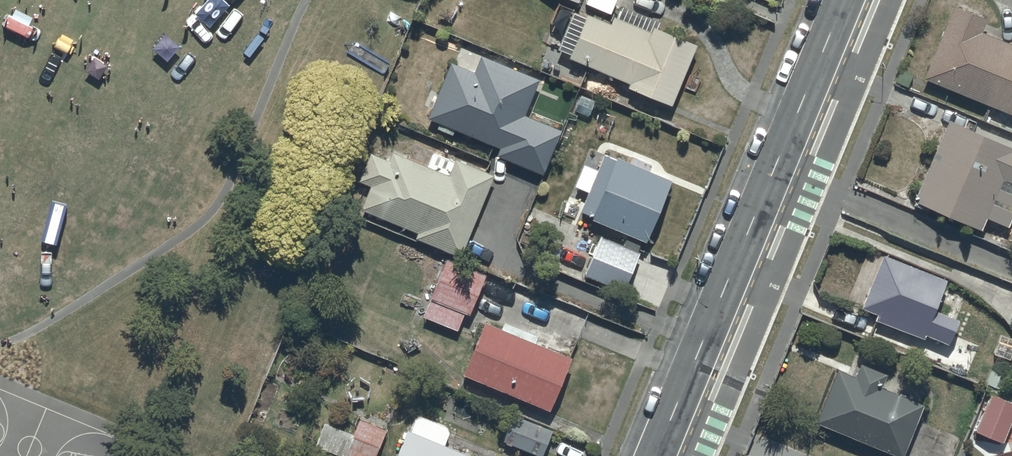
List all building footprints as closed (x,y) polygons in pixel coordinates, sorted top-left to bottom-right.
[(557,47),(558,45),(570,50),(568,54),(627,79),(626,82),(671,101),(696,40),(657,23),(659,19),(621,3),(617,13),(613,12),(610,19),(586,9),(585,12),(574,8),(573,11),(561,6),(545,42),(557,47)] [(923,74),(1011,110),(1011,41),(980,27),(985,16),(953,3),(923,74)] [(539,75),(481,52),(480,56),(473,53),(470,60),(458,55),(456,61),(450,58),(428,114),(439,119),(436,126),(451,133),(454,126),(498,144),(496,150),(543,169),(561,125),(525,111),(539,75)] [(949,115),(914,196),(982,225),(987,213),(1008,222),(1011,213),(1011,143),(949,115)] [(459,253),(492,171),(456,155),(455,157),(433,149),(428,163),(391,148),(388,157),(371,150),(359,178),(370,182),(361,206),(417,228),(414,235),(459,253)] [(645,237),(669,173),(647,165),(649,160),(632,153),(631,158),(614,152),(613,155),(602,150),(596,166),(584,161),(575,184),(588,189),(580,207),(591,212),(590,214),(628,229),(623,242),(600,233),(584,271),(623,286),(643,236),(645,237)] [(946,275),(883,250),(861,303),(878,310),(876,316),(924,334),(925,330),(949,340),(958,317),(933,307),(946,275)] [(484,270),(445,254),(422,314),(456,328),(463,308),(468,310),(484,270)] [(484,317),(462,370),(548,405),(569,352),(484,317)] [(837,363),(815,417),(902,454),(924,401),(882,383),(887,370),(861,359),(856,372),(837,363)] [(975,427),(1002,439),(1011,418),(1011,400),(993,391),(975,427)] [(393,455),(480,455),(442,441),(449,424),(417,411),(411,427),(407,425),(393,455)] [(514,411),(503,438),(542,454),(553,427),(514,411)] [(385,427),(361,415),(355,430),(324,418),(315,443),(350,455),(374,455),(385,427)]
